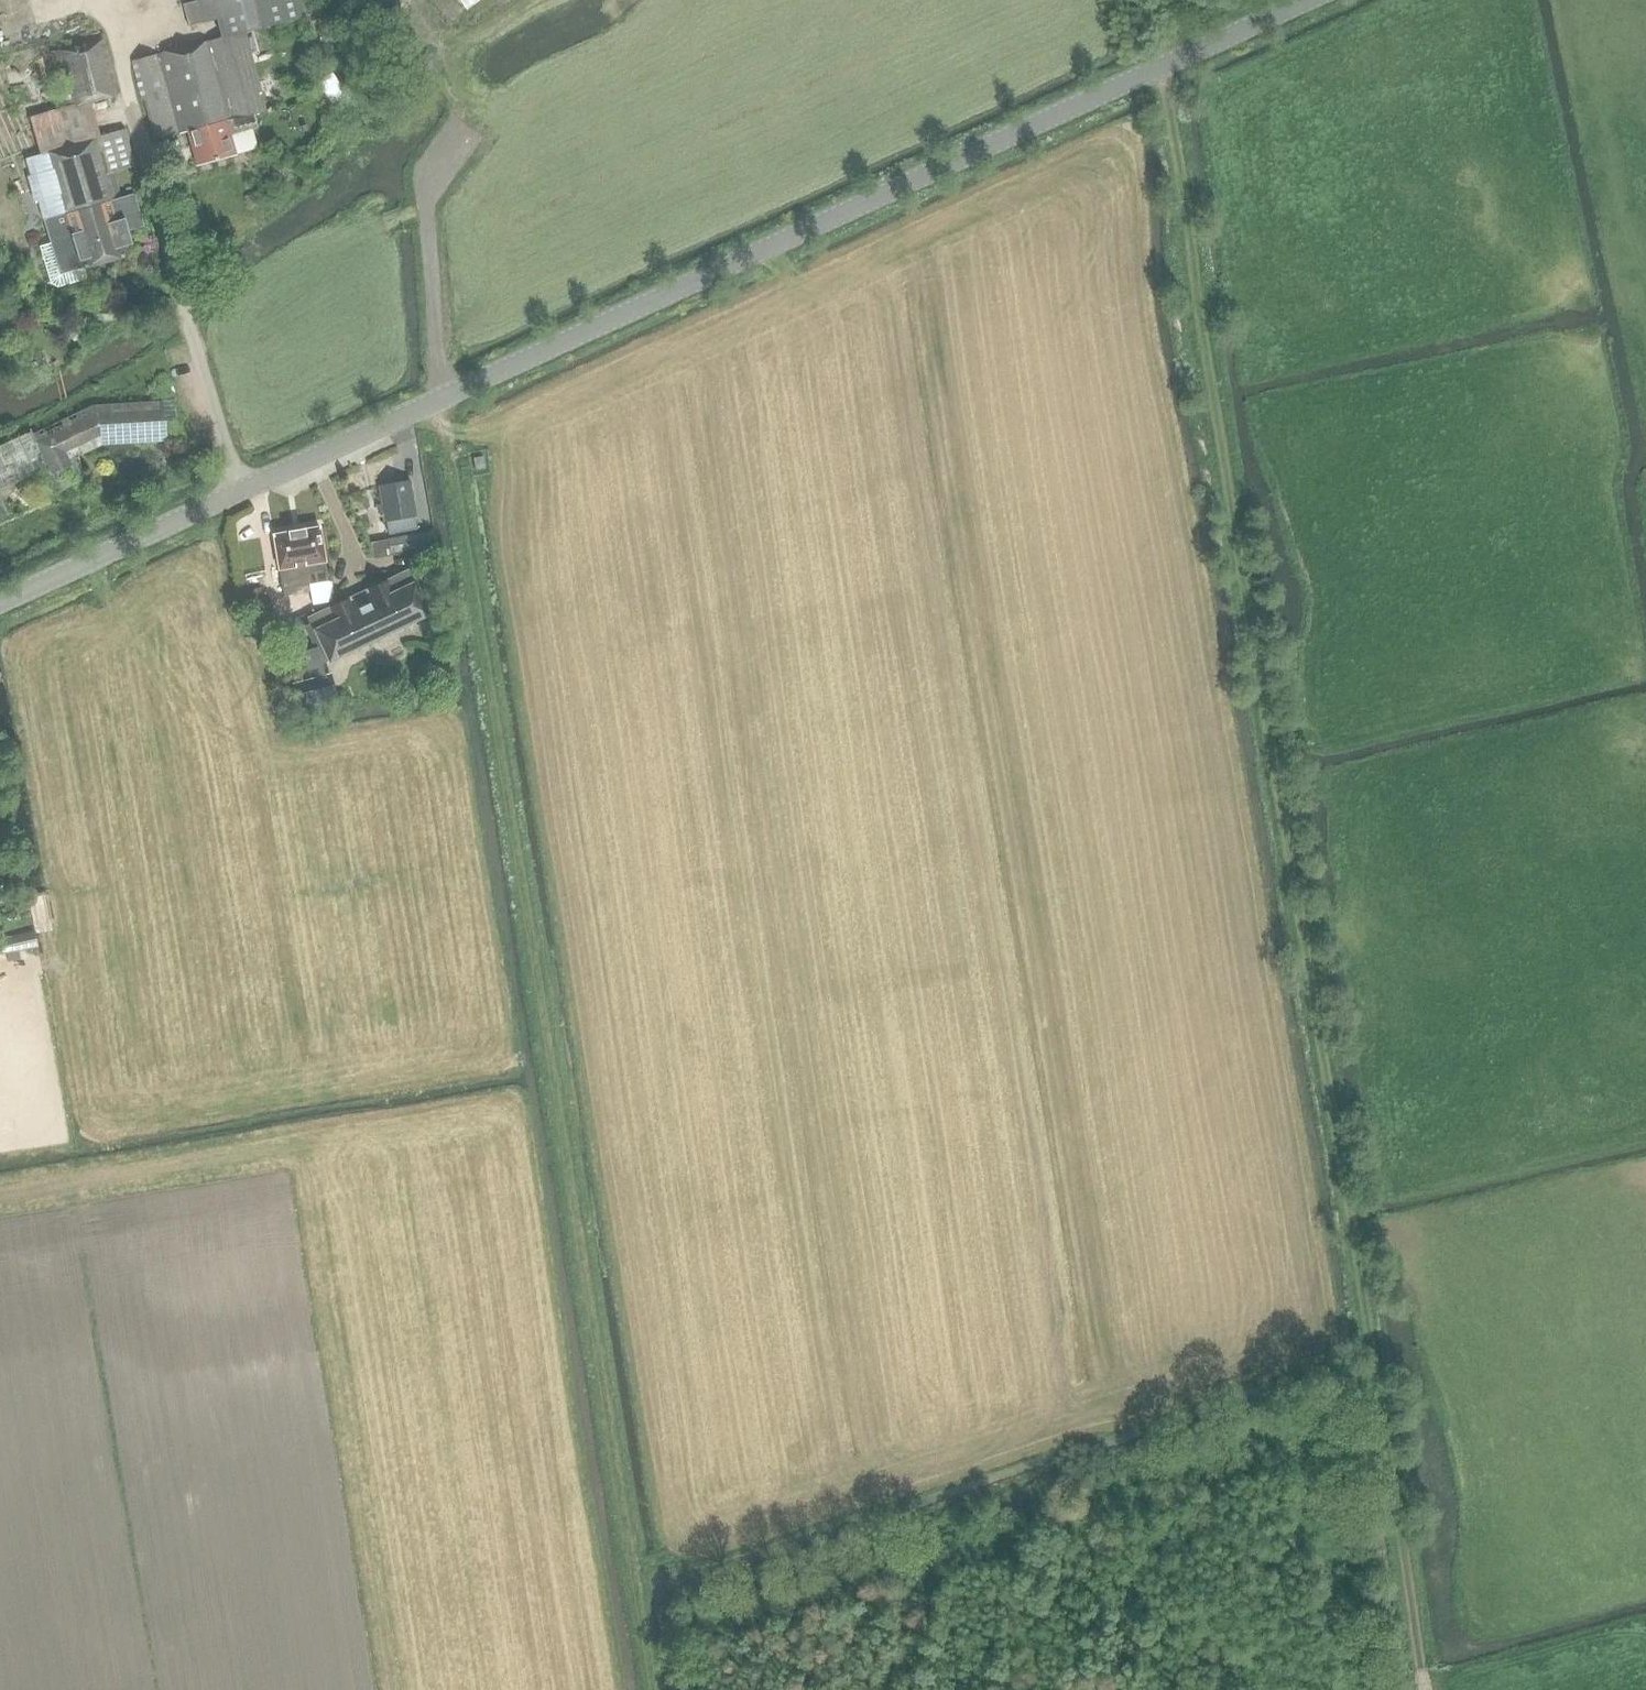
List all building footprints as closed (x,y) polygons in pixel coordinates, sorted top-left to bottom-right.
[(201,23),(217,19),(222,37),(160,54),(160,53),(132,61),(142,98),(144,98),(154,138),(180,131),(181,133),(188,131),(197,165),(236,155),(236,153),(231,135),(249,130),(245,116),(267,110),(246,32),(305,17),(300,0),(195,0),(196,2),(183,5),(188,26),(201,23)] [(143,225),(134,193),(118,197),(111,173),(134,166),(124,129),(97,137),(87,105),(117,97),(102,40),(50,53),(65,109),(30,119),(41,155),(39,155),(57,216),(53,217),(53,241),(42,245),(53,281),(60,285),(88,276),(85,266),(127,253),(125,245),(132,243),(128,230),(143,225)] [(31,433),(24,436),(43,478),(79,462),(77,456),(102,445),(165,441),(162,401),(91,406),(31,434),(31,433)] [(484,456),(475,457),(477,469),(486,468),(484,456)] [(416,530),(414,516),(416,516),(410,480),(380,485),(386,521),(387,521),(389,535),(416,530)] [(330,593),(333,592),(331,582),(329,582),(325,563),(326,563),(320,526),(274,534),(280,570),(283,588),(310,583),(313,604),(330,601),(330,602),(332,601),(330,593)] [(418,548),(416,534),(388,539),(391,553),(418,548)] [(326,678),(322,664),(323,663),(323,664),(430,614),(409,569),(308,617),(311,623),(303,627),(314,649),(302,652),(310,682),(292,686),(300,715),(334,707),(326,678)] [(435,668),(437,685),(453,683),(450,665),(435,668)] [(39,956),(37,931),(0,933),(0,958),(39,956)]
